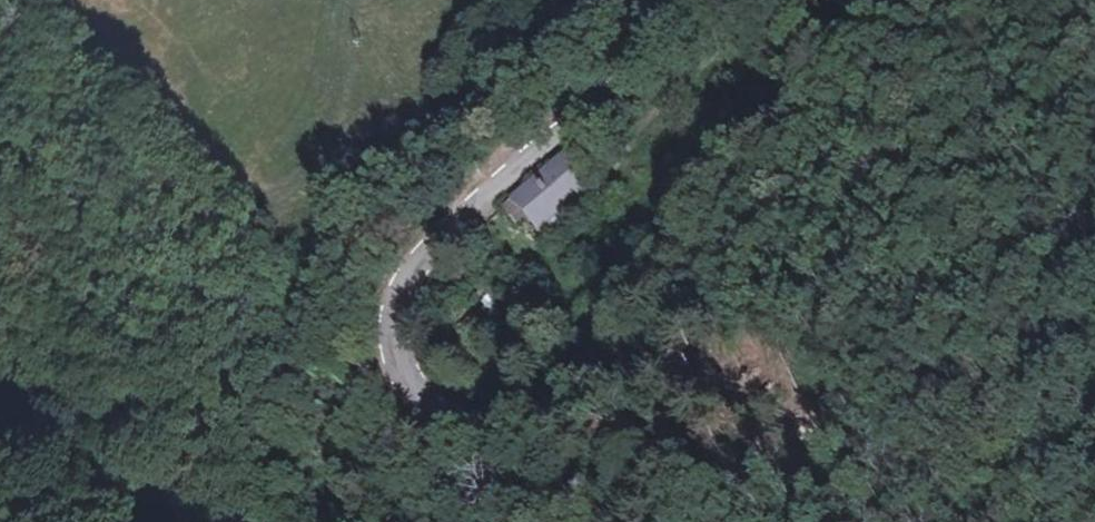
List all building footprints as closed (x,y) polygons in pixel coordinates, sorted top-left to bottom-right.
[(590,191),(561,160),(516,203),(545,234),(590,191)]
